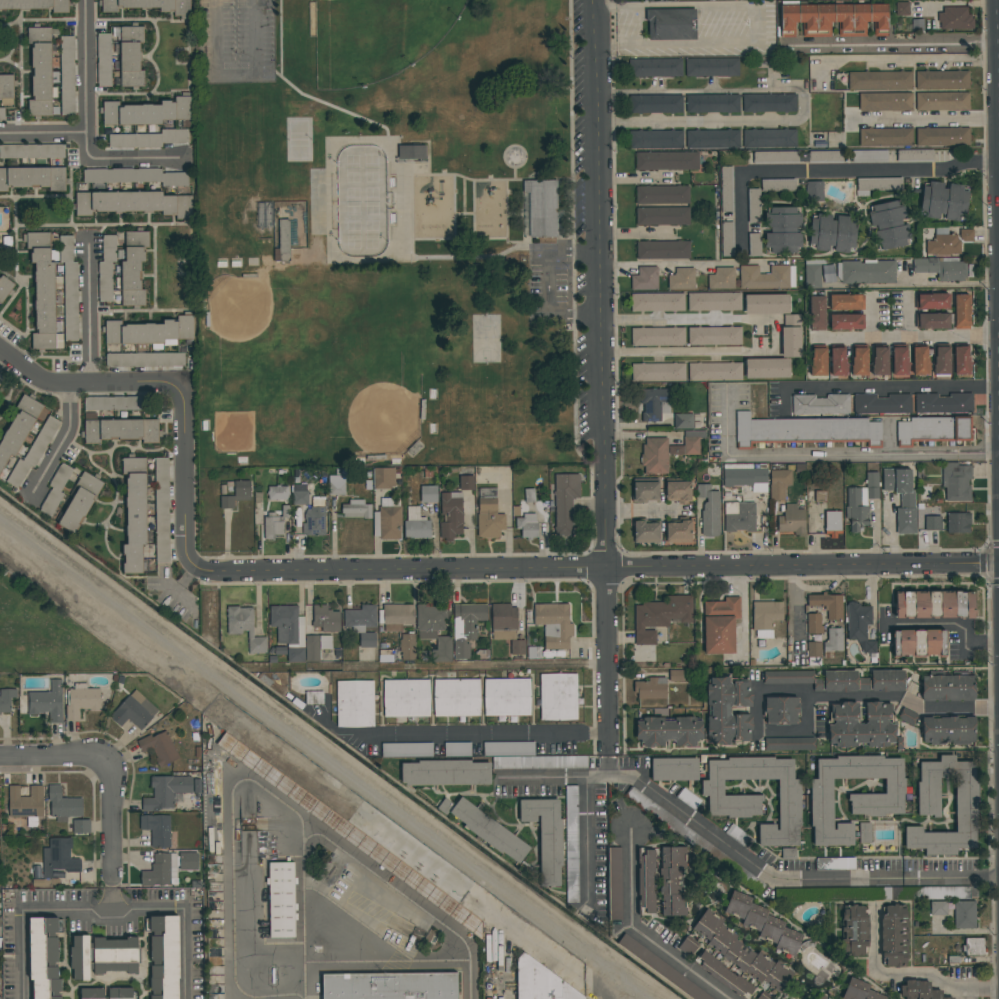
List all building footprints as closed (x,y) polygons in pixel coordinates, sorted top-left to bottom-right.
[(52,9),(0,10),(0,0),(69,0),(69,13),(52,13),(52,9)] [(98,6),(98,0),(102,0),(190,0),(190,16),(174,16),(174,11),(172,11),(172,12),(160,12),(160,8),(122,8),(122,6),(118,6),(118,12),(102,12),(102,6),(98,6)] [(888,4),(888,36),(874,36),(873,22),(866,22),(866,36),(838,37),(838,23),(831,23),(831,37),(802,37),(802,23),(795,23),(795,37),(780,37),(780,5),(781,5),(781,1),(798,1),(798,4),(834,4),(834,1),(842,1),(842,4),(888,4)] [(896,16),(895,2),(909,2),(909,16),(896,16)] [(973,29),(940,29),(940,22),(938,22),(938,12),(943,12),(943,7),(968,7),(968,14),(971,14),(971,18),(973,18),(973,29)] [(648,40),(648,21),(646,21),(646,8),(696,8),(696,40),(648,40)] [(144,27),(144,43),(140,43),(140,52),(141,52),(141,62),(140,62),(140,71),(145,71),(144,87),(138,87),(138,90),(132,90),(132,87),(120,87),(120,41),(117,41),(117,36),(113,36),(113,28),(120,28),(120,26),(131,26),(131,23),(137,23),(137,26),(144,27)] [(51,27),(51,29),(58,29),(58,35),(51,35),(51,43),(52,72),(58,72),(58,83),(52,83),(52,87),(58,87),(58,97),(52,97),(52,106),(59,106),(59,114),(52,114),(52,115),(28,115),(28,100),(32,100),(32,76),(33,76),(33,67),(32,67),(32,44),(27,44),(27,27),(51,27)] [(111,33),(111,87),(98,87),(98,83),(97,83),(97,63),(98,63),(98,58),(97,58),(97,36),(97,33),(111,33)] [(60,114),(60,36),(73,36),(73,39),(74,39),(74,60),(73,60),(73,65),(74,65),(74,86),(73,86),(73,92),(74,92),(74,112),(73,112),(73,114),(60,114)] [(739,58),(739,77),(685,77),(685,58),(739,58)] [(628,77),(628,59),(682,59),(682,77),(628,77)] [(915,89),(915,71),(969,71),(969,89),(915,89)] [(912,90),(848,90),(848,72),(912,72),(912,90)] [(1,100),(0,100),(0,99),(0,74),(13,74),(13,81),(17,81),(17,87),(13,87),(13,99),(13,105),(1,105),(1,100)] [(916,92),(969,92),(969,110),(916,110),(916,92)] [(859,111),(859,93),(912,93),(912,111),(859,111)] [(686,95),(739,94),(739,112),(686,113),(686,95)] [(796,94),(796,112),(742,112),(742,94),(796,94)] [(629,95),(682,95),(682,113),(629,113),(629,95)] [(103,125),(103,101),(119,101),(119,107),(123,107),(123,105),(142,105),(142,104),(152,104),(152,105),(161,105),(161,100),(171,100),(171,102),(175,102),(175,96),(190,96),(190,120),(176,120),(176,121),(162,121),(162,125),(103,125)] [(859,128),(913,128),(913,146),(859,146),(859,128)] [(916,146),(916,128),(969,128),(969,146),(916,146)] [(109,147),(109,134),(161,134),(161,129),(188,129),(188,142),(185,142),(185,144),(164,144),(164,142),(161,142),(161,146),(158,146),(158,148),(138,148),(138,147),(133,147),(133,148),(112,148),(112,147),(109,147)] [(796,129),(796,147),(743,147),(743,129),(796,129)] [(682,130),(682,149),(629,149),(629,130),(682,130)] [(739,130),(739,148),(686,148),(686,130),(739,130)] [(325,137),(388,136),(399,136),(399,146),(400,160),(400,174),(401,266),(328,266),(325,137)] [(64,159),(0,159),(0,145),(1,145),(1,144),(22,144),(22,145),(27,145),(27,144),(36,144),(36,145),(41,145),(41,144),(62,144),(62,145),(64,145),(64,159)] [(427,146),(427,160),(400,160),(399,146),(427,146)] [(888,151),(853,150),(852,163),(887,163),(888,151)] [(933,150),(897,150),(897,161),(933,160),(933,150)] [(843,151),(809,152),(809,163),(843,163),(843,151)] [(635,152),(699,152),(699,170),(635,170),(635,152)] [(799,164),(798,152),(754,152),(754,164),(799,164)] [(720,167),(721,210),(733,210),(732,167),(720,167)] [(8,192),(0,192),(0,168),(65,168),(65,192),(49,192),(49,187),(8,187),(8,192)] [(83,170),(86,170),(86,169),(106,169),(112,169),(132,169),(138,169),(138,168),(159,168),(159,169),(162,169),(162,173),(164,173),(164,172),(188,172),(188,186),(162,186),(162,182),(83,183),(83,170)] [(856,179),(857,194),(868,194),(868,191),(901,190),(901,178),(856,179)] [(761,180),(761,192),(795,191),(795,179),(761,180)] [(556,180),(523,181),(524,231),(530,231),(530,238),(557,237),(556,180)] [(823,181),(823,202),(806,202),(806,181),(823,181)] [(924,183),(929,183),(929,181),(943,183),(943,188),(948,189),(949,183),(964,185),(964,188),(968,188),(968,191),(968,192),(966,217),(965,216),(964,221),(960,220),(960,221),(945,220),(945,215),(940,214),(939,219),(924,218),(925,215),(920,215),(921,211),(920,211),(923,186),(924,183)] [(689,186),(689,204),(636,204),(636,186),(689,186)] [(760,189),(748,189),(749,224),(760,224),(760,189)] [(76,192),(163,192),(163,195),(191,195),(191,219),(176,219),(176,216),(162,216),(162,211),(92,211),(92,216),(76,216),(76,192)] [(869,206),(900,200),(902,207),(904,206),(907,219),(901,220),(902,225),(908,224),(911,238),(909,239),(910,244),(879,250),(878,245),(876,246),(873,232),(878,231),(876,225),(871,226),(869,213),(871,213),(869,206)] [(636,225),(636,207),(689,207),(689,225),(636,225)] [(767,208),(770,208),(770,207),(796,207),(796,208),(798,208),(798,214),(802,214),(802,227),(796,227),(796,233),(802,233),(802,248),(799,248),(799,252),(767,252),(767,247),(765,247),(765,233),(770,233),(770,227),(765,227),(765,213),(767,213),(767,208)] [(856,218),(856,223),(857,223),(854,248),(854,251),(848,251),(848,253),(834,252),(834,246),(829,246),(828,252),(814,250),(814,248),(809,247),(809,244),(811,219),(812,219),(812,216),(817,216),(817,214),(831,215),(831,220),(836,221),(837,215),(851,217),(851,218),(856,218)] [(290,219),(290,262),(274,262),(274,249),(279,249),(278,219),(290,219)] [(957,234),(957,241),(960,241),(960,254),(949,254),(949,256),(934,256),(934,255),(926,255),(926,241),(934,241),(934,235),(935,235),(935,228),(947,228),(947,234),(957,234)] [(960,238),(960,229),(973,229),(973,242),(963,242),(960,238)] [(125,231),(149,231),(149,248),(143,248),(143,252),(145,252),(145,261),(141,261),(141,289),(145,289),(145,305),(138,305),(138,309),(133,309),(133,305),(122,305),(122,298),(113,298),(113,290),(121,290),(121,288),(115,288),(115,277),(121,277),(121,272),(116,272),(116,266),(121,266),(121,261),(125,261),(125,260),(117,260),(117,250),(125,250),(125,231)] [(32,349),(32,333),(36,333),(36,310),(35,310),(35,300),(36,300),(36,282),(34,282),(34,272),(35,272),(35,263),(31,263),(31,252),(33,252),(33,249),(26,249),(26,242),(23,242),(23,234),(26,234),(26,232),(50,232),(50,234),(53,234),(53,237),(58,237),(58,241),(50,241),(50,250),(58,250),(58,261),(50,261),(50,262),(55,262),(55,321),(61,321),(61,332),(55,332),(55,333),(63,333),(63,348),(55,348),(55,349),(44,349),(44,352),(37,352),(37,349),(32,349)] [(760,233),(749,234),(749,257),(761,256),(760,233)] [(64,340),(63,262),(59,262),(59,235),(73,235),(73,261),(77,261),(78,340),(64,340)] [(116,235),(116,262),(112,262),(112,302),(99,302),(99,262),(103,262),(103,259),(102,259),(102,238),(103,238),(103,235),(116,235)] [(636,259),(636,241),(690,241),(690,259),(636,259)] [(937,282),(937,273),(913,273),(913,258),(926,258),(958,258),(958,261),(966,261),(966,278),(964,278),(964,282),(937,282)] [(805,289),(805,259),(824,259),(824,264),(820,264),(821,289),(805,289)] [(895,261),(895,284),(884,284),(884,283),(870,283),(870,284),(864,284),(864,283),(852,283),(852,284),(841,284),(841,281),(837,277),(837,263),(841,263),(841,261),(860,261),(860,263),(863,263),(863,259),(876,259),(876,261),(895,261)] [(770,265),(790,265),(790,266),(795,266),(795,287),(790,287),(790,288),(739,288),(739,265),(759,265),(759,274),(770,274),(770,265)] [(657,290),(631,290),(631,275),(638,275),(638,267),(657,267),(657,290)] [(734,289),(708,289),(708,275),(715,275),(715,267),(734,267),(734,268),(735,268),(735,278),(734,278),(734,289)] [(668,289),(668,275),(675,275),(675,268),(694,268),(694,289),(668,289)] [(2,303),(0,302),(0,278),(2,275),(15,284),(12,289),(14,291),(10,296),(8,295),(2,303)] [(631,293),(684,293),(684,311),(631,311),(631,293)] [(741,311),(688,311),(688,293),(741,293),(741,311)] [(949,293),(949,310),(915,310),(915,294),(931,294),(931,293),(949,293)] [(789,314),(745,314),(745,295),(789,294),(789,314)] [(864,295),(864,310),(830,310),(830,295),(864,295)] [(955,329),(955,295),(970,295),(970,329),(955,329)] [(810,330),(810,314),(809,314),(809,296),(825,296),(825,330),(821,330),(821,331),(814,331),(814,330),(810,330)] [(915,313),(950,313),(950,329),(933,329),(931,331),(928,329),(915,329),(915,313)] [(864,329),(851,329),(849,332),(847,330),(830,330),(830,314),(864,314),(864,329)] [(176,345),(163,345),(163,344),(162,344),(162,349),(152,349),(152,344),(146,344),(146,351),(136,351),(136,344),(105,344),(105,333),(102,333),(102,327),(105,327),(105,320),(121,320),(121,325),(145,324),(145,323),(154,323),(154,324),(163,324),(163,320),(173,320),(173,321),(177,321),(177,315),(193,315),(194,339),(176,339),(176,345)] [(782,358),(782,327),(784,327),(784,315),(801,315),(801,358),(782,358)] [(741,345),(688,345),(688,327),(741,327),(741,345)] [(685,328),(685,345),(631,345),(631,328),(685,328)] [(950,375),(933,375),(933,364),(934,364),(934,357),(935,357),(935,344),(950,344),(950,375)] [(954,344),(968,344),(968,357),(969,357),(969,366),(970,366),(970,374),(954,374),(954,344)] [(810,376),(810,365),(811,365),(811,358),(812,358),(812,345),(826,345),(826,376),(810,376)] [(847,376),(831,376),(831,345),(845,345),(845,358),(846,358),(846,365),(847,365),(847,376)] [(867,345),(867,376),(851,376),(851,365),(852,365),(852,358),(853,358),(853,345),(867,345)] [(874,345),(888,345),(888,375),(872,375),(872,365),(873,365),(873,358),(874,358),(874,345)] [(892,375),(892,345),(907,345),(907,357),(908,357),(908,366),(909,366),(909,375),(892,375)] [(929,375),(913,375),(913,345),(927,345),(927,357),(928,357),(928,364),(929,364),(929,375)] [(185,365),(182,365),(182,367),(161,367),(161,366),(156,366),(156,367),(134,367),(134,366),(129,366),(129,367),(108,367),(108,366),(106,366),(106,353),(185,353),(185,365)] [(789,378),(745,378),(745,359),(789,359),(789,378)] [(631,364),(685,363),(685,381),(631,382),(631,364)] [(688,363),(742,363),(742,381),(688,381),(688,363)] [(675,402),(670,402),(670,413),(661,413),(661,422),(642,422),(642,413),(644,413),(644,404),(640,404),(640,403),(639,403),(639,400),(637,400),(637,389),(675,389),(675,402)] [(11,455),(0,473),(0,443),(3,439),(2,438),(7,430),(7,431),(17,414),(18,414),(20,411),(15,408),(23,394),(28,397),(30,394),(35,397),(33,400),(44,406),(43,407),(49,411),(43,421),(37,418),(14,457),(11,455)] [(911,394),(911,413),(854,414),(853,394),(877,394),(877,398),(888,398),(888,394),(911,394)] [(972,413),(915,413),(915,394),(938,394),(938,397),(949,397),(949,394),(972,394),(972,413)] [(792,415),(792,395),(815,395),(815,398),(826,398),(826,395),(849,395),(849,414),(792,415)] [(84,411),(84,398),(87,398),(87,396),(108,396),(108,397),(114,397),(114,396),(123,396),(123,397),(126,397),(126,396),(146,396),(146,411),(84,411)] [(751,443),(751,449),(736,450),(736,411),(750,411),(750,420),(868,418),(868,422),(881,422),(881,448),(867,448),(867,442),(751,443)] [(693,414),(693,429),(674,429),(674,414),(693,414)] [(48,415),(60,422),(58,424),(59,425),(49,443),(48,443),(46,447),(47,447),(36,466),(35,465),(33,467),(29,465),(28,467),(29,468),(19,486),(18,486),(17,488),(5,481),(18,458),(22,461),(48,415)] [(913,441),(913,447),(897,447),(897,421),(910,421),(910,417),(953,417),(953,416),(971,416),(971,441),(913,441)] [(158,443),(142,443),(142,440),(101,439),(101,444),(84,444),(84,437),(81,437),(81,431),(84,431),(84,419),(158,420),(158,443)] [(705,431),(705,438),(699,438),(699,455),(684,455),(684,437),(684,431),(705,431)] [(668,474),(644,474),(644,466),(641,466),(641,454),(642,454),(642,445),(645,445),(645,438),(668,438),(668,474)] [(146,458),(146,546),(143,546),(143,574),(123,574),(123,563),(124,563),(124,555),(123,555),(122,544),(127,544),(127,536),(126,536),(126,526),(127,526),(127,507),(126,507),(126,497),(127,497),(127,478),(128,478),(128,474),(122,474),(122,458),(128,458),(128,454),(134,454),(134,458),(146,458)] [(168,458),(168,563),(155,563),(155,458),(168,458)] [(51,517),(40,511),(41,508),(40,507),(50,490),(51,490),(52,488),(48,486),(60,465),(62,462),(73,469),(61,492),(64,494),(51,517)] [(970,502),(945,502),(945,487),(942,487),(942,462),(958,462),(958,465),(971,465),(971,480),(968,480),(968,485),(970,485),(970,502)] [(373,489),(373,468),(395,468),(395,489),(373,489)] [(767,469),(767,492),(752,493),(752,485),(732,485),(732,487),(723,487),(723,469),(767,469)] [(883,491),(882,469),(911,469),(911,492),(914,492),(915,508),(916,508),(916,534),(896,534),(896,508),(900,508),(900,494),(894,494),(894,490),(883,491)] [(792,485),(785,485),(785,500),(770,500),(770,485),(770,470),(792,470),(792,485)] [(57,524),(78,488),(75,486),(83,471),(93,477),(95,474),(100,477),(99,480),(104,483),(75,534),(57,524)] [(878,472),(878,499),(867,499),(867,507),(869,507),(869,518),(868,518),(868,526),(863,526),(863,528),(862,528),(862,531),(859,531),(859,533),(850,533),(850,519),(845,519),(845,507),(847,507),(847,488),(866,488),(866,472),(878,472)] [(580,474),(580,498),(575,498),(575,499),(573,499),(573,536),(563,536),(555,536),(554,474),(580,474)] [(328,495),(329,475),(345,475),(345,495),(328,495)] [(474,490),(459,490),(459,476),(474,476),(474,490)] [(658,501),(647,501),(647,503),(637,503),(637,502),(632,502),(632,495),(633,495),(633,479),(658,479),(658,501)] [(691,502),(687,502),(687,504),(678,504),(678,501),(666,501),(666,479),(691,479),(691,502)] [(250,481),(250,500),(234,500),(234,509),(220,509),(220,496),(234,496),(234,481),(250,481)] [(306,484),(306,491),(308,491),(308,505),(292,505),(292,492),(291,492),(291,486),(292,486),(292,484),(306,484)] [(701,536),(701,511),(703,511),(703,505),(705,502),(707,502),(707,498),(697,498),(697,484),(711,484),(711,491),(719,491),(719,536),(701,536)] [(288,486),(288,491),(289,491),(289,495),(288,495),(288,498),(287,498),(287,500),(268,500),(268,495),(267,495),(267,491),(268,491),(268,486),(276,486),(276,485),(280,485),(280,486),(288,486)] [(420,502),(420,486),(437,486),(437,502),(420,502)] [(505,530),(500,530),(500,537),(498,537),(498,538),(481,538),(481,537),(477,537),(477,514),(479,514),(479,488),(496,488),(496,497),(497,497),(497,514),(505,514),(505,530)] [(445,541),(445,538),(440,538),(440,522),(446,522),(446,515),(441,515),(441,492),(461,492),(461,498),(463,498),(463,526),(462,526),(462,534),(455,534),(455,538),(453,538),(453,541),(445,541)] [(373,537),(373,512),(379,512),(379,506),(381,506),(381,498),(399,498),(399,506),(401,506),(401,525),(400,525),(400,539),(380,539),(380,537),(373,537)] [(371,519),(362,519),(362,517),(343,517),(343,513),(341,513),(341,504),(349,504),(349,499),(364,499),(364,504),(371,504),(371,519)] [(724,532),(724,503),(755,503),(755,532),(745,532),(745,530),(735,530),(735,532),(724,532)] [(777,516),(784,516),(784,509),(785,509),(785,504),(797,504),(797,509),(805,509),(805,531),(806,531),(806,535),(794,535),(794,532),(777,532),(777,516)] [(264,540),(264,517),(267,517),(267,512),(275,512),(275,516),(281,516),(281,505),(290,505),(290,518),(283,518),(283,535),(273,535),(273,540),(264,540)] [(306,509),(310,509),(310,506),(325,506),(325,535),(302,535),(302,523),(305,523),(305,512),(306,512),(306,509)] [(431,539),(404,539),(404,521),(407,521),(407,506),(419,506),(419,517),(426,517),(426,520),(431,520),(431,531),(433,531),(433,536),(431,536),(431,539)] [(825,534),(825,511),(841,511),(841,534),(836,534),(836,538),(829,538),(829,534),(825,534)] [(971,513),(971,523),(970,523),(970,533),(947,533),(947,513),(971,513)] [(538,537),(521,537),(521,529),(515,529),(515,518),(523,518),(523,514),(535,514),(535,521),(537,521),(537,522),(538,522),(538,537)] [(925,530),(925,516),(941,516),(941,530),(925,530)] [(691,519),(691,543),(666,543),(666,521),(679,521),(679,517),(687,517),(687,519),(691,519)] [(659,523),(659,543),(634,543),(634,521),(645,521),(645,523),(650,523),(650,522),(657,522),(657,523),(659,523)] [(895,618),(895,591),(918,591),(918,593),(926,593),(926,591),(948,591),(948,593),(951,593),(951,591),(960,591),(960,592),(974,592),(974,618),(895,618)] [(842,621),(827,621),(827,610),(825,610),(825,606),(807,606),(807,595),(822,595),(822,592),(826,592),(826,595),(842,595),(842,621)] [(663,602),(663,596),(692,595),(693,623),(671,623),(671,619),(669,619),(669,627),(644,627),(644,631),(656,631),(656,645),(634,645),(634,605),(643,605),(643,602),(663,602)] [(704,654),(704,602),(724,601),(724,597),(740,597),(740,619),(734,619),(735,654),(704,654)] [(773,639),(756,639),(756,630),(752,630),(752,602),(773,602),(773,601),(783,601),(783,621),(773,621),(773,639)] [(871,606),(871,625),(866,625),(866,641),(875,641),(875,653),(863,653),(863,652),(861,652),(861,649),(857,642),(857,640),(848,640),(847,602),(856,602),(856,603),(860,603),(860,606),(871,606)] [(452,636),(452,662),(431,662),(431,650),(436,650),(436,639),(418,639),(418,631),(417,631),(417,604),(428,604),(428,607),(447,607),(447,617),(444,617),(444,630),(436,630),(436,636),(452,636)] [(454,659),(454,604),(487,604),(487,621),(477,621),(477,640),(467,640),(467,644),(470,644),(470,659),(454,659)] [(492,640),(492,630),(492,604),(511,604),(510,607),(517,607),(517,631),(516,631),(516,640),(492,640)] [(534,605),(543,604),(557,604),(569,604),(569,624),(573,624),(573,636),(569,636),(569,649),(544,649),(544,625),(534,625),(534,605)] [(305,662),(287,663),(287,644),(277,644),(277,627),(270,627),(270,606),(298,605),(298,617),(304,617),(305,662)] [(327,605),(327,610),(332,610),(332,611),(340,611),(340,632),(313,632),(313,628),(313,605),(327,605)] [(376,605),(376,627),(364,627),(364,633),(376,633),(376,648),(359,648),(359,633),(352,633),(352,630),(343,630),(343,610),(361,610),(361,605),(376,605)] [(414,605),(414,625),(402,625),(402,632),(384,632),(384,624),(383,624),(383,623),(378,623),(378,610),(383,610),(383,605),(414,605)] [(253,607),(253,637),(266,637),(266,653),(248,654),(248,631),(245,631),(242,631),(242,634),(227,634),(227,606),(239,606),(239,608),(245,608),(245,607),(253,607)] [(807,634),(807,613),(821,613),(821,626),(823,626),(823,634),(807,634)] [(827,628),(842,628),(842,652),(823,652),(823,642),(827,642),(827,628)] [(946,657),(893,657),(893,630),(946,630),(946,657)] [(415,660),(401,660),(401,652),(399,652),(399,640),(401,640),(401,634),(415,634),(415,660)] [(320,636),(332,636),(332,649),(320,649),(320,662),(305,662),(305,636),(320,636)] [(510,655),(510,640),(525,640),(525,655),(510,655)] [(807,658),(807,642),(821,642),(821,658),(821,666),(808,666),(808,658),(807,658)] [(669,682),(669,670),(683,670),(683,682),(669,682)] [(858,691),(858,678),(869,678),(869,670),(904,670),(904,691),(888,691),(888,692),(879,692),(879,691),(871,691),(858,691)] [(814,671),(814,679),(814,684),(763,684),(763,671),(814,671)] [(814,679),(822,679),(822,671),(858,671),(858,678),(858,691),(856,691),(856,692),(849,692),(849,693),(840,693),(840,692),(825,692),(814,692),(814,684),(814,679)] [(540,720),(540,674),(577,674),(577,720),(540,720)] [(974,676),(974,693),(975,693),(975,698),(974,698),(974,701),(921,701),(921,694),(922,694),(922,676),(935,676),(935,675),(943,675),(943,676),(953,676),(953,675),(960,675),(960,676),(974,676)] [(666,699),(637,699),(637,693),(634,693),(634,681),(648,681),(648,677),(666,677),(666,699)] [(707,738),(707,716),(708,716),(708,706),(707,706),(707,696),(707,686),(707,684),(710,684),(710,678),(725,678),(725,677),(729,677),(729,681),(743,681),(743,679),(750,679),(750,691),(752,691),(752,700),(751,700),(751,707),(731,707),(731,714),(752,714),(752,725),(753,725),(753,731),(750,731),(750,741),(743,741),(743,743),(732,743),(732,745),(711,745),(711,738),(707,738)] [(62,679),(62,695),(62,708),(62,723),(49,723),(49,712),(39,712),(39,715),(28,715),(28,692),(50,692),(50,679),(62,679)] [(433,679),(480,679),(480,716),(433,716),(433,679)] [(530,679),(530,716),(484,716),(484,679),(530,679)] [(336,727),(336,680),(373,680),(373,727),(336,727)] [(429,717),(383,717),(383,680),(429,680),(429,717)] [(100,711),(89,711),(89,709),(80,709),(80,720),(66,720),(66,705),(67,705),(67,691),(69,691),(69,688),(74,688),(74,683),(87,683),(87,688),(101,688),(100,711)] [(11,713),(0,713),(0,689),(17,689),(17,698),(11,698),(11,713)] [(158,710),(152,717),(153,717),(141,731),(128,719),(121,727),(109,717),(116,708),(117,709),(135,689),(158,710)] [(305,691),(323,691),(323,704),(305,704),(305,691)] [(765,697),(798,697),(798,705),(799,705),(799,714),(797,714),(797,724),(789,724),(789,725),(775,725),(775,724),(766,724),(766,713),(764,713),(764,705),(765,705),(765,697)] [(867,722),(867,720),(865,720),(865,702),(874,702),(874,701),(882,701),(882,704),(892,704),(892,712),(893,712),(893,724),(895,724),(895,733),(895,743),(894,743),(894,746),(889,746),(889,747),(886,747),(877,747),(867,747),(867,746),(856,746),(856,747),(847,747),(847,748),(835,748),(835,744),(829,744),(829,730),(827,730),(827,720),(830,720),(830,712),(831,712),(831,704),(841,704),(841,703),(843,703),(843,702),(850,702),(850,703),(858,703),(858,720),(857,720),(857,722),(859,724),(864,724),(867,722)] [(917,715),(906,709),(901,720),(913,726),(917,715)] [(703,739),(698,739),(698,748),(685,748),(685,746),(674,746),(674,742),(673,741),(666,741),(664,742),(664,747),(654,747),(654,748),(641,748),(641,743),(640,743),(640,740),(636,740),(636,735),(636,721),(643,721),(643,717),(645,717),(654,717),(664,717),(664,721),(675,721),(675,717),(684,717),(684,716),(694,717),(695,717),(695,720),(702,720),(702,735),(703,735),(703,739)] [(921,717),(932,717),(932,718),(939,718),(939,717),(948,717),(948,716),(956,716),(956,718),(965,718),(965,717),(975,717),(975,727),(975,742),(972,742),(972,745),(930,745),(930,743),(923,743),(923,741),(922,741),(922,723),(921,723),(921,717)] [(179,758),(162,767),(159,768),(154,758),(156,757),(152,748),(142,753),(136,741),(150,734),(152,737),(166,730),(179,758)] [(224,731),(482,921),(482,941),(215,744),(224,731)] [(815,737),(815,751),(764,751),(764,737),(815,737)] [(470,742),(444,743),(444,755),(471,755),(470,742)] [(432,743),(382,744),(382,757),(433,757),(432,743)] [(978,761),(978,830),(976,830),(976,849),(957,849),(957,855),(924,856),(924,849),(904,849),(904,827),(922,827),(922,832),(955,832),(955,778),(940,778),(940,818),(933,818),(933,815),(918,815),(917,782),(919,782),(919,762),(939,762),(939,755),(955,755),(955,762),(978,761)] [(813,846),(813,826),(810,826),(810,779),(817,779),(817,759),(836,759),(836,756),(883,756),(883,758),(903,758),(903,778),(905,778),(905,794),(903,794),(903,814),(850,814),(850,801),(848,801),(848,794),(885,794),(885,779),(833,779),(833,829),(835,829),(835,823),(854,823),(854,846),(813,846)] [(799,847),(758,846),(758,824),(776,824),(776,830),(778,830),(779,780),(724,780),(724,795),(763,795),(763,802),(761,802),(761,816),(751,816),(751,818),(727,818),(727,816),(708,816),(708,796),(701,796),(701,780),(707,780),(708,760),(727,760),(727,757),(774,757),(774,759),(794,759),(794,779),(801,779),(801,827),(799,827),(799,847)] [(698,758),(698,781),(651,781),(651,758),(698,758)] [(490,786),(405,786),(405,783),(401,783),(401,763),(418,763),(418,760),(471,760),(471,763),(490,762),(490,786)] [(192,776),(192,793),(173,793),(174,808),(158,809),(158,811),(142,812),(142,798),(153,798),(153,788),(151,788),(150,777),(192,776)] [(43,785),(43,817),(37,817),(37,827),(27,827),(27,817),(9,817),(9,798),(8,798),(8,785),(19,785),(19,796),(30,796),(30,785),(43,785)] [(50,817),(50,801),(48,801),(48,785),(61,785),(61,798),(82,798),(83,817),(67,817),(67,822),(56,822),(56,817),(50,817)] [(577,786),(565,787),(567,861),(579,860),(577,786)] [(518,865),(463,826),(465,824),(449,813),(460,797),(531,848),(518,865)] [(560,886),(540,886),(539,816),(537,816),(537,822),(519,822),(519,800),(559,799),(559,819),(562,819),(562,866),(560,866),(560,886)] [(151,848),(151,830),(140,830),(140,815),(170,815),(170,831),(177,831),(177,845),(170,845),(170,848),(151,848)] [(72,820),(90,820),(90,834),(72,834),(72,820)] [(871,823),(871,843),(859,843),(859,823),(871,823)] [(43,847),(49,848),(49,838),(68,838),(72,838),(72,849),(70,849),(70,859),(80,859),(80,872),(66,872),(66,869),(52,869),(52,879),(42,879),(43,847)] [(686,847),(686,868),(682,868),(682,895),(686,895),(687,916),(662,916),(661,895),(660,895),(659,868),(661,868),(661,847),(686,847)] [(654,916),(638,916),(638,848),(642,848),(642,850),(654,850),(654,872),(653,872),(653,891),(654,891),(654,916)] [(170,884),(170,885),(153,885),(153,886),(140,886),(140,871),(151,871),(151,864),(153,864),(153,853),(177,853),(177,856),(177,866),(177,878),(178,878),(178,884),(170,884)] [(179,853),(198,853),(198,870),(179,870),(179,866),(177,866),(177,856),(179,856),(179,853)] [(269,862),(295,862),(295,938),(269,938),(269,862)] [(971,887),(922,887),(922,899),(970,899),(971,887)] [(783,927),(803,935),(794,957),(774,949),(776,944),(758,936),(759,933),(741,925),(743,920),(723,912),(733,890),(753,899),(751,903),(769,910),(767,915),(785,923),(783,927)] [(571,902),(578,902),(577,893),(566,894),(567,902),(571,902)] [(954,929),(954,901),(976,901),(976,929),(954,929)] [(930,916),(930,902),(947,902),(947,916),(930,916)] [(906,967),(898,967),(898,968),(894,968),(894,967),(888,967),(888,966),(886,966),(886,965),(882,965),(882,959),(882,954),(881,954),(881,948),(881,920),(881,914),(883,914),(883,907),(884,907),(884,906),(887,906),(887,905),(892,905),(892,904),(897,904),(897,905),(901,905),(901,908),(906,908),(906,913),(907,913),(907,918),(908,918),(908,922),(907,922),(907,929),(908,929),(908,934),(908,941),(908,945),(908,956),(906,956),(906,967)] [(864,907),(864,915),(868,915),(868,919),(868,923),(869,923),(869,931),(868,931),(868,934),(869,934),(869,941),(868,941),(868,947),(867,947),(867,955),(865,955),(865,956),(863,956),(857,956),(857,957),(853,957),(853,958),(849,958),(849,957),(846,957),(846,950),(846,946),(842,946),(842,939),(845,939),(845,932),(842,932),(842,928),(842,914),(843,914),(843,909),(844,909),(844,907),(848,907),(848,906),(852,906),(852,905),(856,905),(856,907),(858,907),(858,906),(862,906),(862,907),(864,907)] [(758,952),(775,963),(777,961),(794,973),(780,993),(762,981),(760,983),(744,972),(744,973),(721,958),(723,955),(707,944),(710,940),(693,928),(706,909),(724,921),(722,925),(738,936),(735,940),(756,954),(758,952)] [(178,979),(178,998),(150,998),(150,996),(162,996),(162,991),(150,991),(150,978),(151,978),(151,966),(162,966),(162,961),(151,961),(151,936),(162,936),(162,934),(164,934),(164,932),(149,932),(149,916),(179,916),(179,979),(178,979)] [(61,997),(61,998),(34,998),(33,980),(30,980),(29,918),(57,917),(58,933),(55,933),(55,937),(58,937),(58,963),(55,963),(55,967),(58,967),(58,979),(61,979),(61,991),(58,991),(59,997),(61,997)] [(624,934),(618,943),(695,998),(714,998),(624,934)] [(90,980),(73,980),(73,969),(70,969),(70,947),(73,947),(72,935),(89,935),(89,943),(93,943),(93,937),(105,937),(105,940),(126,939),(126,937),(138,937),(138,975),(126,975),(126,972),(105,972),(105,974),(94,974),(94,969),(90,969),(90,980)] [(965,956),(965,938),(984,938),(984,956),(965,956)] [(523,951),(517,959),(517,998),(585,998),(585,997),(523,951)] [(753,986),(702,951),(694,964),(744,998),(753,986)] [(458,973),(458,998),(322,998),(322,974),(458,973)] [(886,997),(868,990),(870,985),(849,977),(842,998),(846,998),(885,998),(886,997)] [(953,998),(905,998),(905,996),(900,996),(900,985),(905,985),(905,981),(906,981),(906,980),(914,980),(914,981),(918,981),(925,981),(925,982),(930,982),(930,990),(937,990),(941,990),(941,997),(949,997),(949,998),(953,998)] [(133,988),(133,998),(80,998),(80,988),(104,988),(104,997),(108,997),(108,988),(133,988)]
